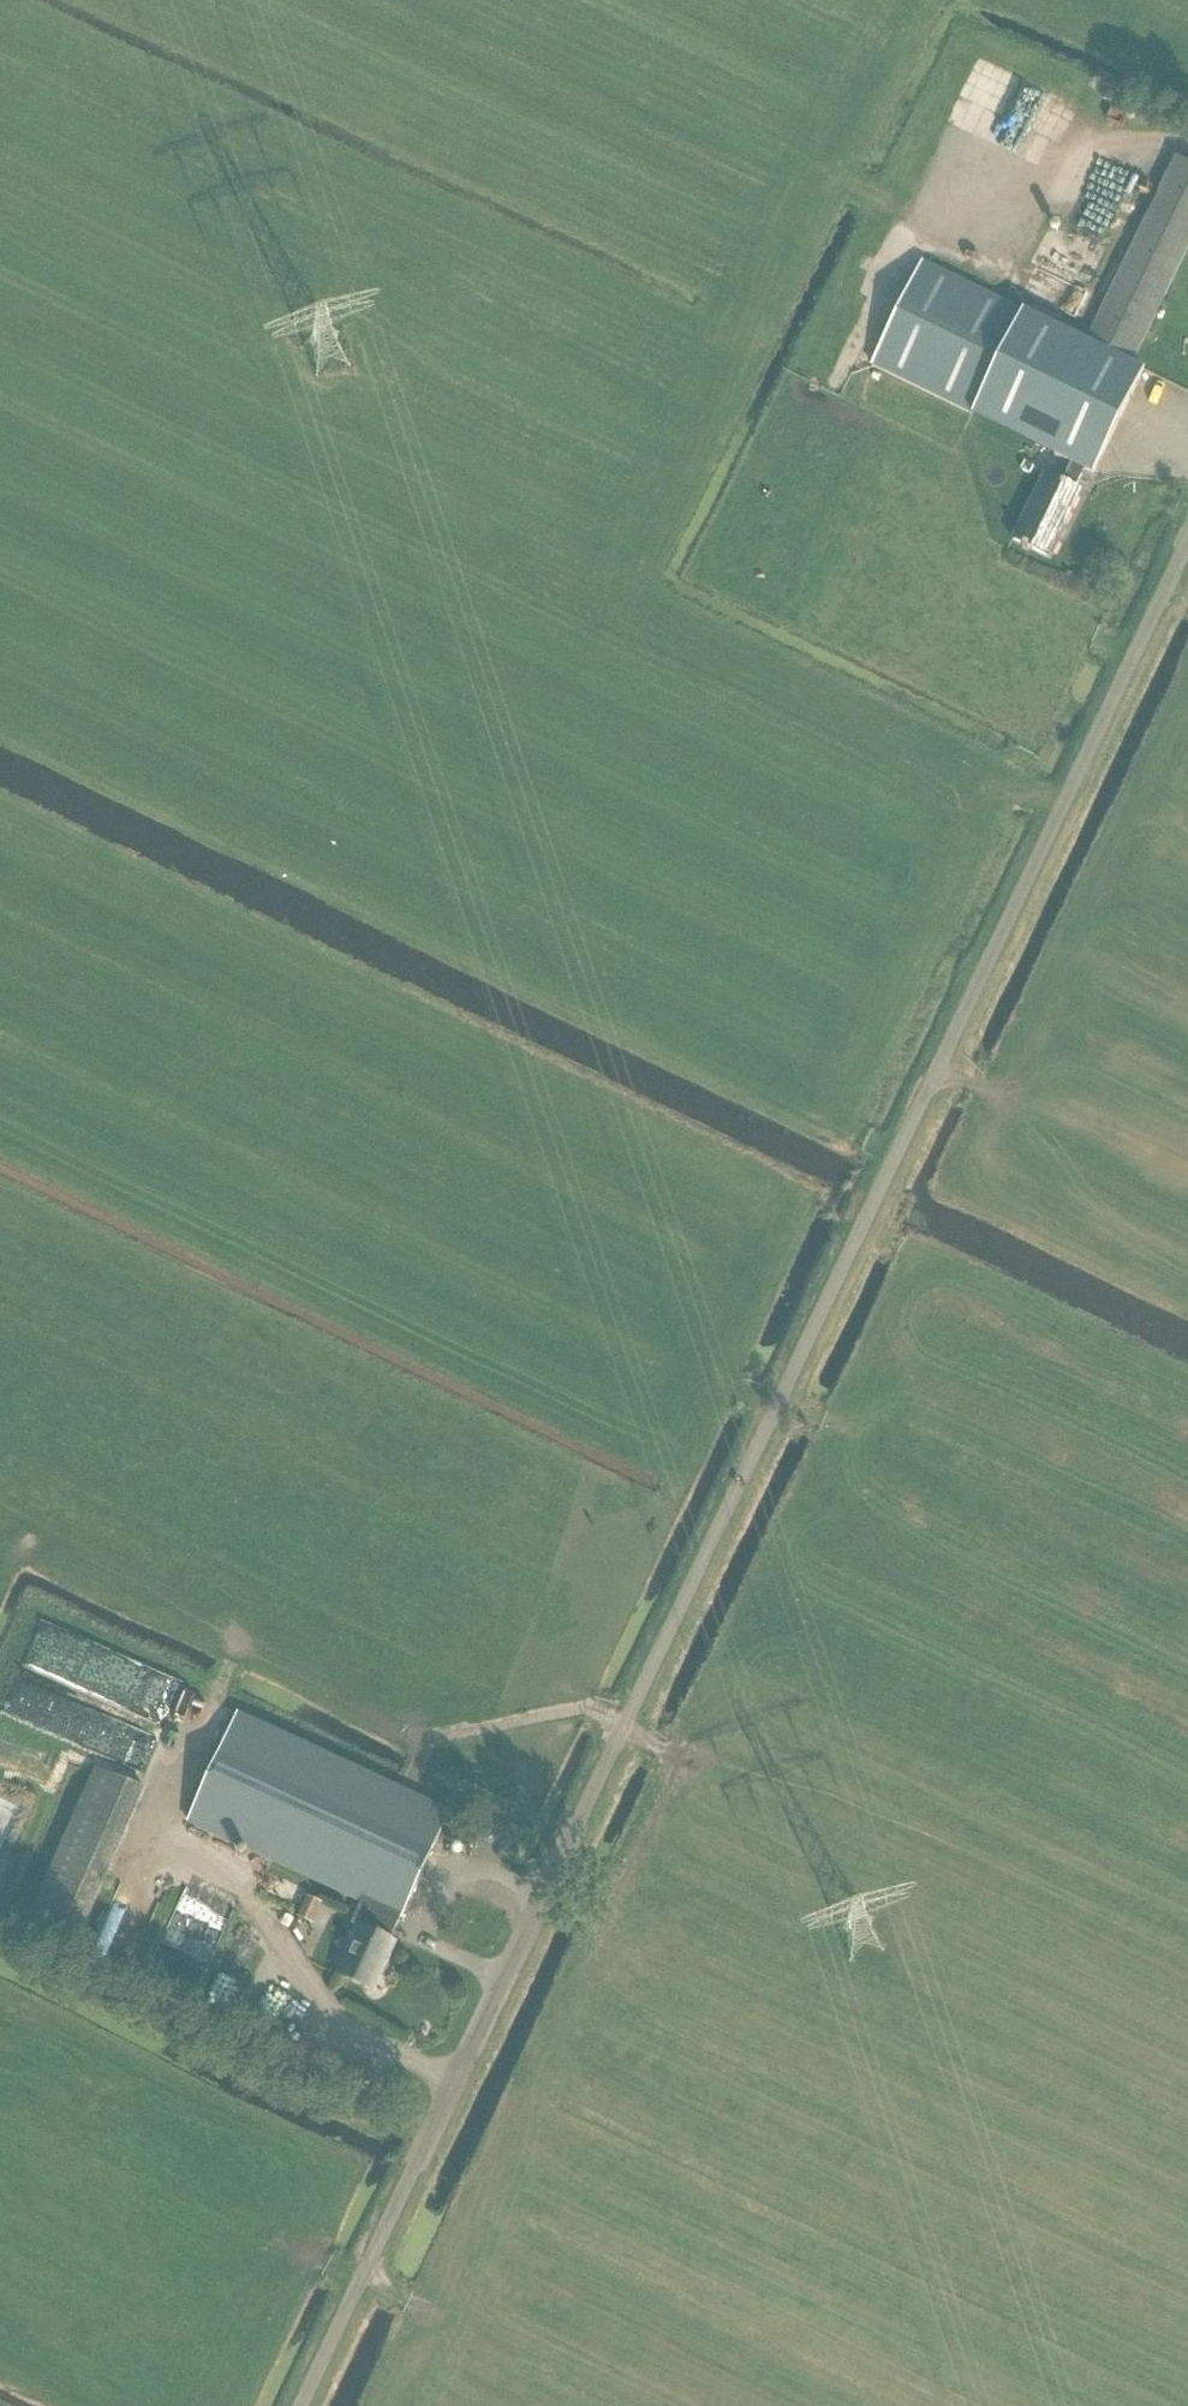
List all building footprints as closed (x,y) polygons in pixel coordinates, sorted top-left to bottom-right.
[(1071,222),(1099,233),(1125,169),(1098,158),(1071,222)] [(1084,342),(1130,365),(1187,247),(1187,166),(1174,159),(1084,342)] [(1091,474),(1142,371),(1130,365),(1084,342),(922,262),(871,366),(1071,464),(1061,485),(1043,476),(1012,541),(1050,560),(1060,539),(1057,538),(1079,494),(1074,491),(1084,471),(1091,474)] [(4,1710),(41,1727),(52,1704),(58,1707),(64,1695),(20,1675),(4,1710)] [(401,1918),(450,1813),(239,1714),(189,1821),(361,1902),(351,1924),(361,1928),(338,1978),(372,1994),(396,1944),(390,1941),(401,1918)] [(147,1790),(94,1767),(25,1927),(76,1949),(147,1790)] [(491,1833),(490,1834),(487,1840),(494,1844),(497,1837),(491,1833)] [(241,1956),(243,1944),(241,1932),(236,1921),(228,1912),(218,1906),(206,1902),(194,1902),(183,1906),(173,1912),(165,1921),(160,1932),(158,1944),(160,1956),(165,1967),(173,1976),(183,1983),(194,1986),(206,1986),(218,1983),(228,1976),(236,1967),(241,1956)]
